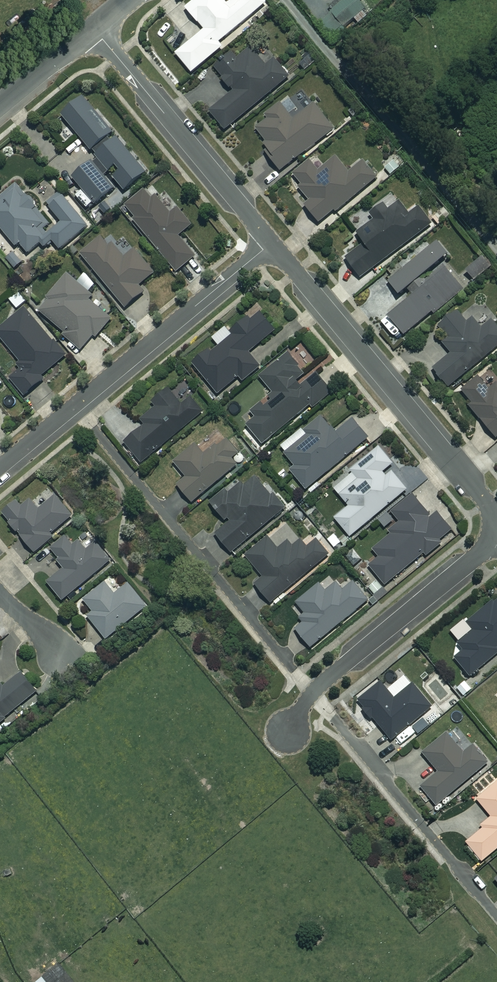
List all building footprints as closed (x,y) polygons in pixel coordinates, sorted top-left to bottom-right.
[(185,8),(204,31),(175,54),(191,73),(223,47),(218,42),(267,2),(265,0),(233,0),(228,4),(225,1),(226,0),(196,0),(185,8)] [(360,0),(345,0),(321,17),(334,35),(368,11),(360,0)] [(267,65),(250,45),(237,56),(234,52),(215,68),(234,91),(210,111),(226,130),(289,77),(274,59),(267,65)] [(92,149),(113,131),(84,96),(62,114),(92,149)] [(267,147),(265,149),(281,170),(335,128),(315,103),(293,119),(283,106),(256,127),(267,141),(264,143),(267,147)] [(113,131),(92,149),(98,157),(73,177),(95,204),(116,187),(105,174),(109,171),(125,190),(147,172),(113,131)] [(349,173),(337,157),(320,171),(310,160),(294,174),(302,183),(299,186),(310,200),(306,204),(320,221),(336,208),(337,211),(378,178),(364,161),(349,173)] [(63,222),(48,234),(43,228),(50,223),(36,208),(38,206),(18,181),(0,196),(0,226),(16,245),(20,242),(29,252),(41,242),(45,247),(53,240),(61,250),(89,226),(61,193),(48,204),(63,222)] [(152,199),(145,191),(127,206),(135,217),(133,219),(178,272),(196,256),(179,236),(193,224),(179,207),(171,214),(156,195),(152,199)] [(410,214),(400,202),(389,210),(384,203),(370,214),(375,220),(358,232),(366,243),(347,258),(362,277),(433,225),(420,207),(410,214)] [(109,246),(102,236),(81,253),(125,307),(145,291),(139,285),(155,272),(136,248),(126,256),(114,242),(109,246)] [(389,280),(400,294),(407,289),(412,296),(389,314),(405,334),(464,288),(445,265),(428,278),(425,274),(449,255),(438,241),(389,280)] [(492,265),(484,256),(467,271),(475,280),(492,265)] [(92,294),(90,292),(97,283),(85,274),(78,282),(67,273),(37,311),(68,335),(64,339),(80,351),(92,335),(97,339),(114,318),(89,298),(92,294)] [(27,301),(19,291),(10,299),(17,308),(27,301)] [(24,307),(0,329),(0,338),(25,365),(11,379),(25,395),(68,355),(24,307)] [(458,310),(439,326),(448,337),(443,341),(453,353),(434,368),(449,386),(496,346),(496,325),(493,320),(482,328),(473,318),(468,322),(458,310)] [(233,334),(214,349),(212,347),(192,362),(218,394),(240,376),(243,380),(261,366),(250,352),(278,330),(263,311),(252,320),(249,317),(231,331),(233,334)] [(249,412),(255,419),(247,425),(263,444),(310,406),(314,410),(336,393),(319,372),(302,386),(297,381),(307,373),(290,352),(260,376),(273,392),(269,395),(272,399),(264,406),(261,402),(249,412)] [(491,371),(480,380),(478,377),(463,390),(473,402),(470,405),(496,436),(496,378),(491,371)] [(183,405),(168,387),(152,401),(156,406),(141,419),(146,425),(124,442),(142,463),(204,411),(192,397),(183,405)] [(337,431),(323,415),(304,431),(307,434),(285,453),(295,465),(290,469),(307,490),(369,437),(353,417),(337,431)] [(239,453),(226,437),(205,455),(196,444),(175,462),(187,477),(178,484),(193,502),(237,465),(232,458),(239,453)] [(387,475),(383,471),(393,463),(379,446),(352,469),(354,472),(335,488),(350,506),(335,518),(351,536),(407,489),(392,471),(387,475)] [(272,495),(256,476),(245,486),(242,483),(230,494),(226,489),(211,502),(229,522),(216,533),(234,553),(286,507),(274,494),(272,495)] [(432,517),(413,493),(391,511),(402,523),(373,548),(380,557),(370,566),(386,585),(424,552),(428,556),(443,543),(441,540),(453,530),(438,512),(432,517)] [(73,515),(56,495),(39,510),(31,499),(22,507),(18,501),(3,513),(36,552),(54,537),(51,534),(73,515)] [(87,550),(72,531),(50,549),(66,567),(48,582),(63,600),(111,559),(97,542),(87,550)] [(279,549),(269,537),(247,556),(264,577),(256,583),(272,602),(330,554),(318,539),(308,548),(301,540),(293,546),(289,541),(279,549)] [(116,593),(107,582),(85,599),(94,611),(88,615),(106,638),(147,606),(129,583),(116,593)] [(327,592),(320,583),(297,602),(306,613),(299,618),(304,624),(297,629),(312,647),(369,600),(354,582),(343,590),(337,583),(327,592)] [(467,622),(475,632),(457,645),(463,652),(454,659),(469,678),(496,656),(496,599),(467,622)] [(22,672),(1,691),(0,690),(0,723),(38,691),(22,672)] [(434,704),(415,683),(413,684),(405,675),(388,689),(381,682),(359,701),(392,740),(434,704)] [(473,689),(466,681),(458,687),(465,695),(473,689)] [(433,723),(427,716),(413,728),(419,735),(433,723)] [(464,753),(447,732),(423,752),(440,772),(422,786),(436,805),(489,762),(474,744),(464,753)] [(483,829),(465,843),(481,862),(496,849),(496,777),(475,795),(491,814),(479,824),(483,829)] [(60,966),(40,981),(73,981),(60,966)]
